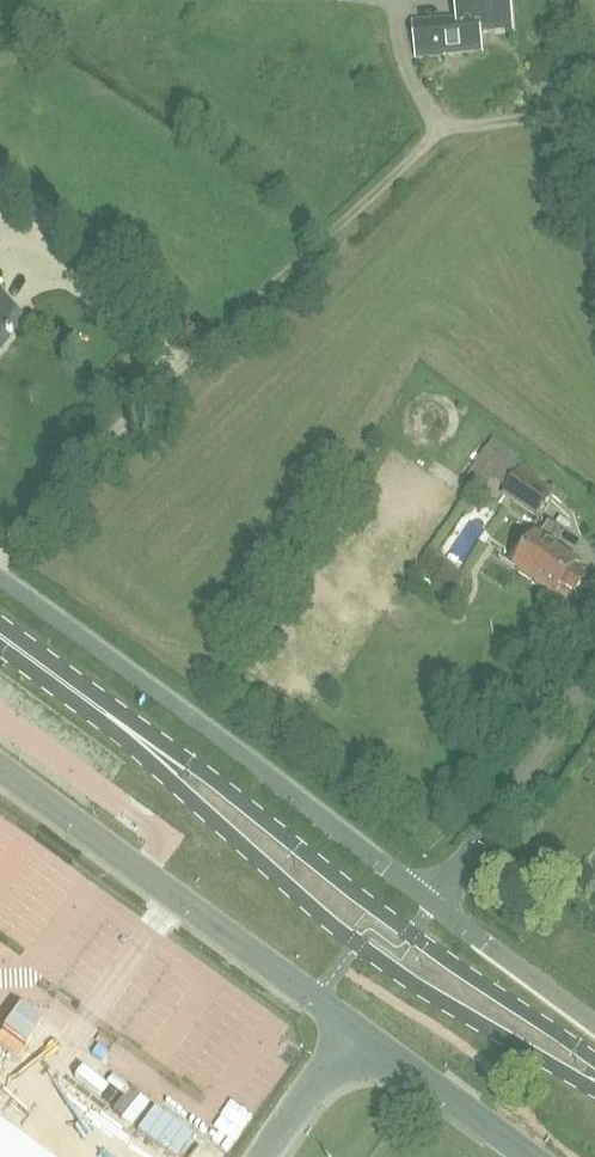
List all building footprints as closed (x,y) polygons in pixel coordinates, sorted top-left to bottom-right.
[(413,24),(416,58),(444,56),(444,54),(482,51),(480,32),(512,29),(510,0),(455,0),(457,20),(413,24)] [(27,211),(42,222),(51,210),(36,199),(27,211)] [(25,319),(0,301),(0,352),(25,319)] [(487,449),(465,481),(482,493),(492,479),(507,489),(502,496),(535,518),(553,491),(519,469),(518,470),(512,466),(518,457),(493,441),(488,450),(487,449)] [(483,545),(491,521),(474,516),(467,540),(483,545)] [(573,590),(582,576),(572,569),(575,565),(549,547),(560,530),(550,523),(539,539),(538,538),(516,570),(537,584),(538,590),(546,595),(551,594),(554,596),(563,583),(573,590)] [(0,1140),(0,1156),(23,1156),(0,1140)]
